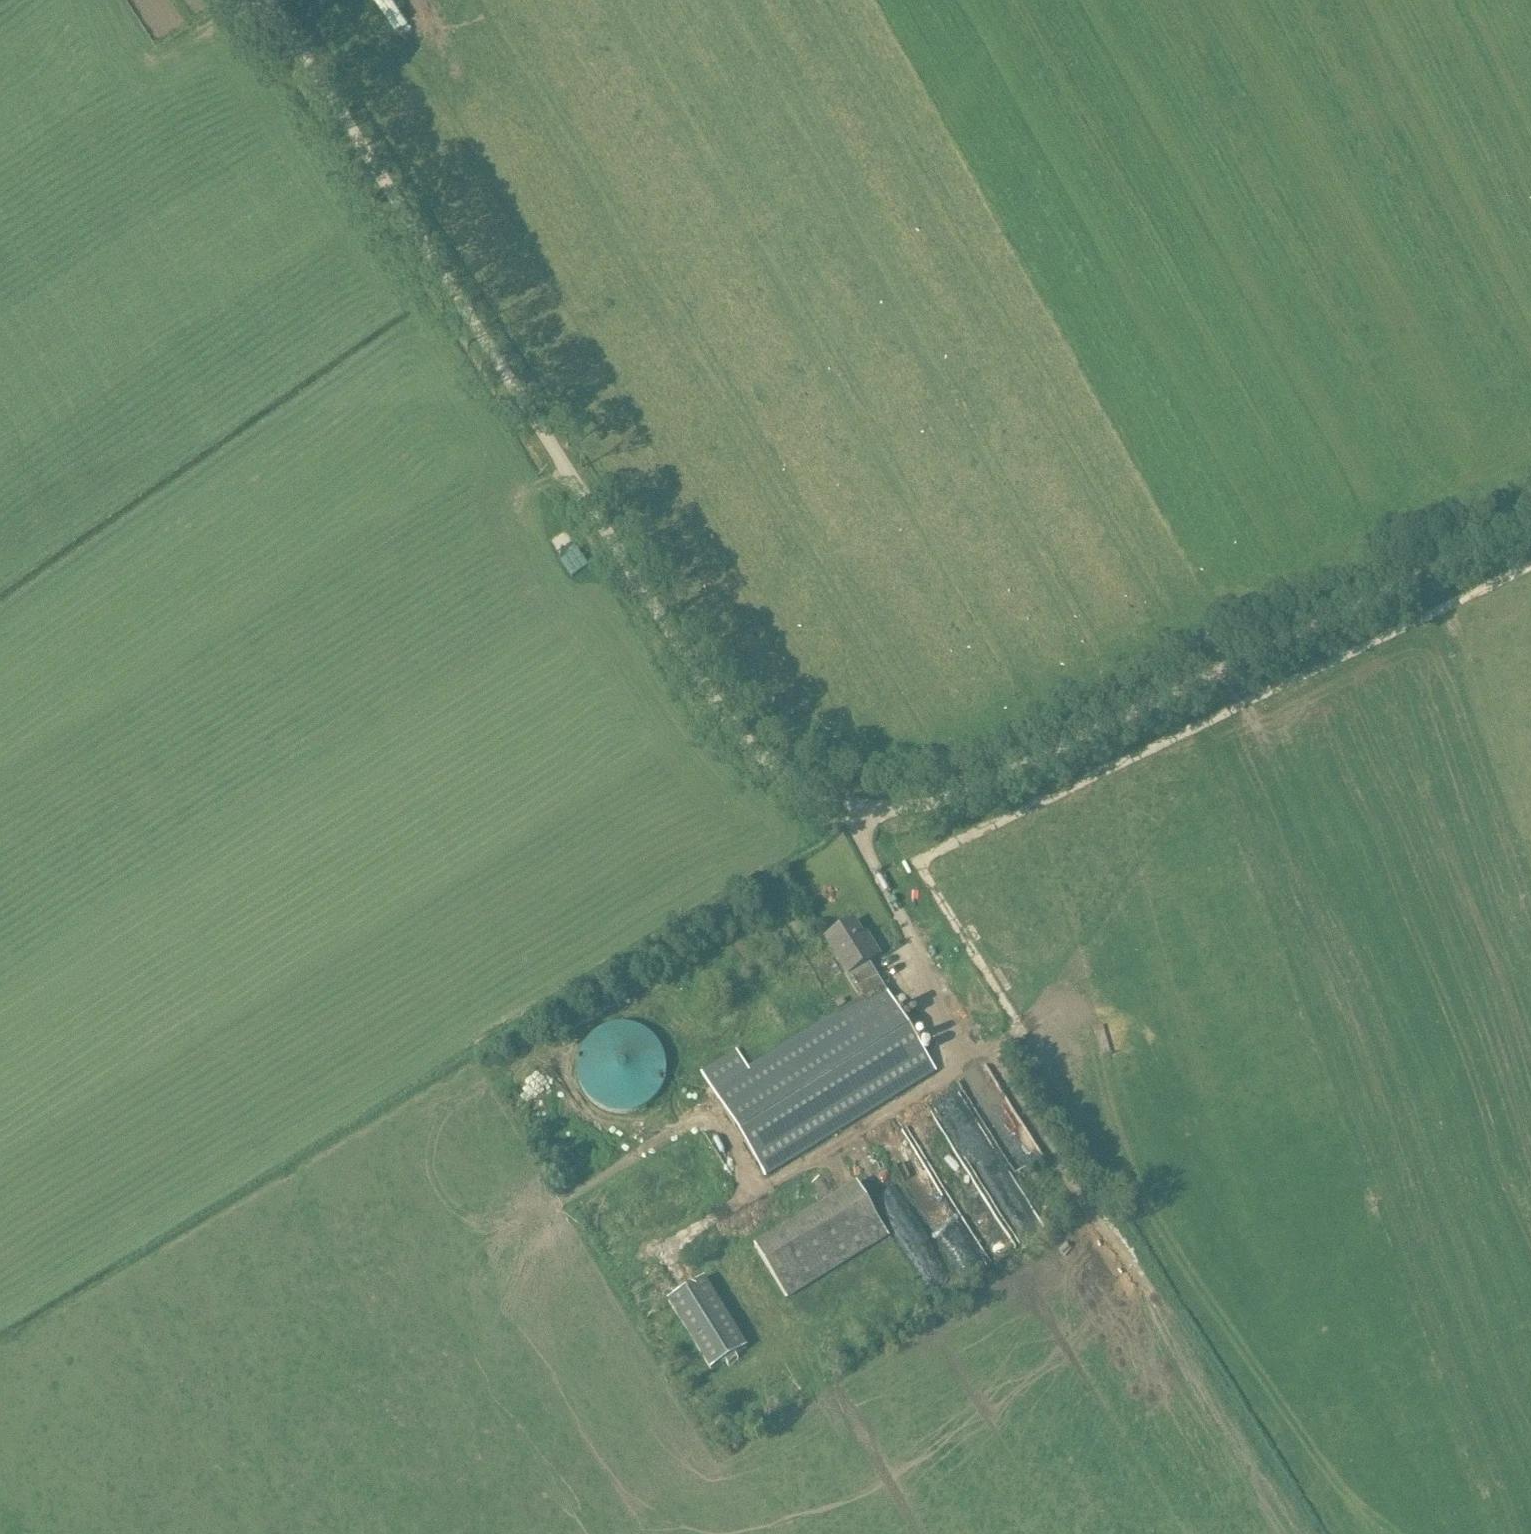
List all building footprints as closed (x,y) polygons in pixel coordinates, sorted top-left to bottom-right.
[(937,1072),(888,993),(869,962),(880,956),(871,941),(868,943),(855,921),(827,939),(849,975),(847,976),(860,999),(748,1067),(738,1050),(701,1072),(766,1177),(937,1072)] [(624,1113),(628,1113),(631,1113),(635,1112),(639,1110),(642,1109),(646,1107),(649,1105),(652,1102),(655,1099),(658,1096),(660,1093),(662,1090),(663,1086),(665,1083),(666,1079),(667,1075),(667,1071),(667,1067),(667,1063),(666,1059),(665,1055),(664,1052),(662,1048),(660,1045),(658,1042),(655,1039),(653,1036),(650,1034),(646,1031),(643,1029),(640,1028),(636,1026),(632,1025),(629,1025),(625,1024),(621,1024),(617,1025),(613,1025),(609,1026),(606,1027),(602,1029),(599,1031),(596,1033),(593,1036),(590,1038),(588,1041),(585,1044),(583,1048),(582,1051),(580,1055),(579,1058),(578,1062),(578,1066),(578,1070),(578,1074),(579,1077),(579,1081),(581,1085),(582,1089),(584,1092),(586,1095),(589,1098),(591,1101),(594,1104),(598,1106),(601,1108),(604,1110),(608,1111),(612,1112),(616,1113),(620,1113),(624,1113)] [(856,1183),(755,1247),(788,1300),(890,1237),(856,1183)] [(748,1348),(705,1278),(663,1304),(706,1374),(748,1348)]
